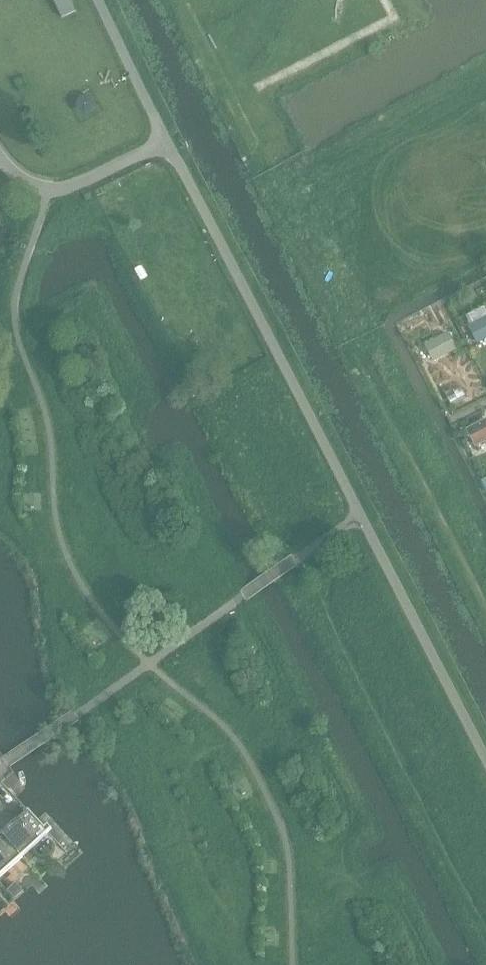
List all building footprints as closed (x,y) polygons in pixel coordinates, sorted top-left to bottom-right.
[(470,329),(477,342),(485,338),(485,320),(470,329)] [(445,335),(425,345),(433,359),(452,349),(445,335)] [(467,431),(475,446),(485,440),(485,421),(467,431)] [(35,819),(29,812),(17,822),(4,807),(0,810),(0,834),(2,836),(9,844),(22,858),(49,834),(35,819)] [(9,844),(2,836),(0,838),(0,877),(22,858),(9,844)]
